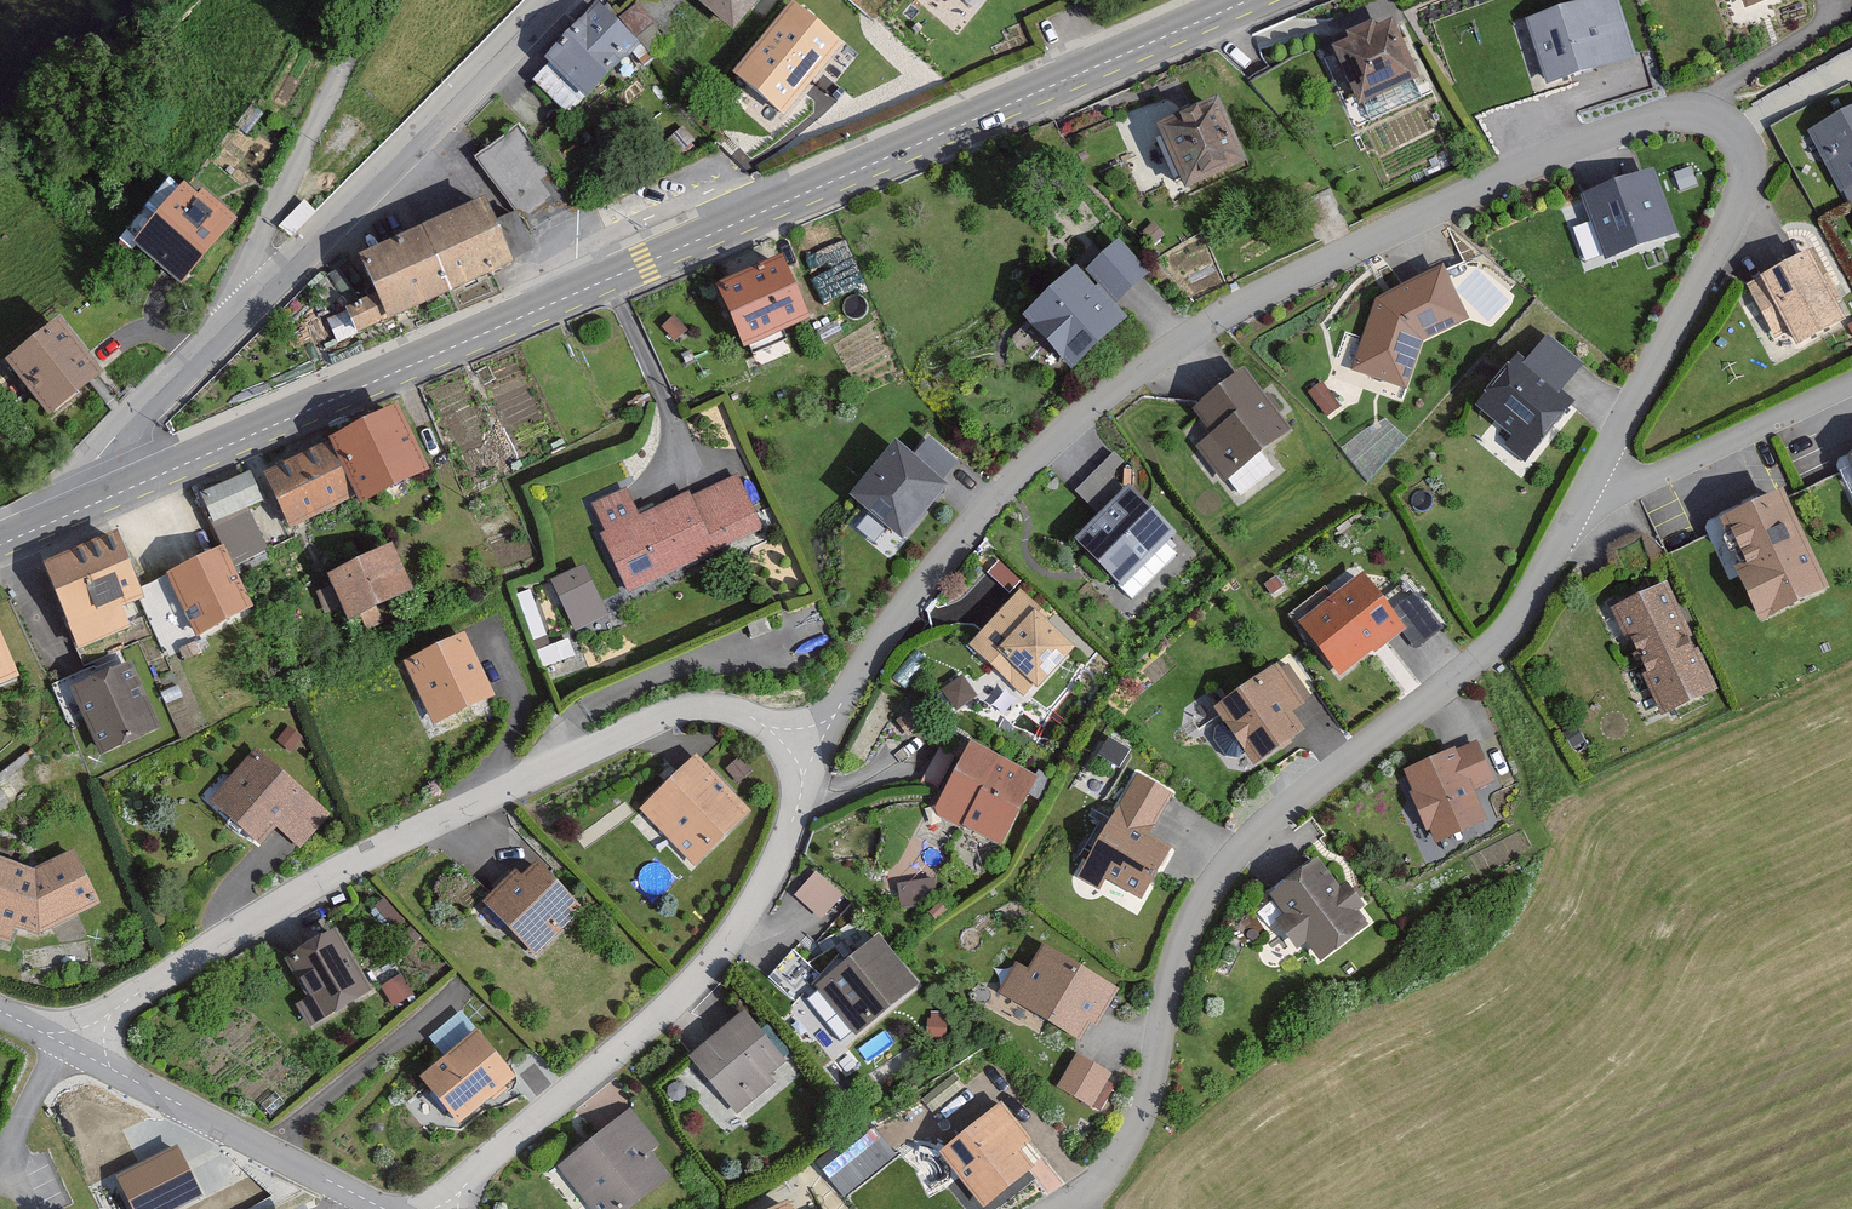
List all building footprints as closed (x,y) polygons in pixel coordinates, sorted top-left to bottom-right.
[(742,37),(772,0),(696,0),(742,37)] [(843,42),(793,0),(733,71),(783,113),(843,42)] [(1551,89),(1642,60),(1622,0),(1591,0),(1528,21),(1551,89)] [(601,7),(549,65),(595,106),(647,49),(601,7)] [(1337,49),(1360,106),(1426,79),(1404,23),(1337,49)] [(1164,129),(1191,195),(1257,169),(1230,102),(1164,129)] [(1809,123),(1842,192),(1851,187),(1851,103),(1809,123)] [(517,123),(480,151),(525,210),(562,183),(517,123)] [(1581,197),(1604,263),(1679,234),(1657,170),(1581,197)] [(134,242),(190,292),(237,239),(180,189),(134,242)] [(492,205),(432,231),(460,296),(522,270),(492,205)] [(386,295),(398,323),(460,296),(432,231),(370,258),(386,295)] [(1093,271),(1124,305),(1155,277),(1124,242),(1093,271)] [(1803,351),(1851,329),(1851,327),(1819,254),(1743,288),(1769,345),(1795,334),(1803,351)] [(723,286),(752,353),(817,324),(788,258),(723,286)] [(1380,301),(1357,367),(1404,383),(1419,338),(1464,316),(1441,271),(1380,301)] [(1080,278),(1028,324),(1077,378),(1128,332),(1080,278)] [(368,337),(398,323),(386,295),(355,310),(368,337)] [(12,367),(55,418),(111,372),(68,320),(12,367)] [(1531,363),(1490,411),(1517,433),(1506,446),(1530,466),(1581,405),(1531,363)] [(1201,449),(1225,484),(1294,436),(1254,377),(1201,414),(1217,438),(1201,449)] [(369,506),(441,473),(411,408),(338,441),(369,506)] [(905,442),(855,501),(902,541),(952,482),(905,442)] [(327,451),(263,482),(285,529),(349,498),(327,451)] [(1099,507),(1133,476),(1113,453),(1079,485),(1099,507)] [(250,469),(200,489),(213,523),(264,502),(250,469)] [(594,506),(631,589),(764,531),(739,474),(646,515),(634,488),(594,506)] [(1080,539),(1125,582),(1173,531),(1128,488),(1080,539)] [(1719,526),(1765,631),(1836,600),(1789,495),(1719,526)] [(48,570),(70,626),(149,596),(127,539),(48,570)] [(330,574),(350,618),(417,588),(398,544),(330,574)] [(173,575),(202,634),(255,608),(226,549),(173,575)] [(554,573),(573,627),(609,614),(590,561),(554,573)] [(1305,621),(1346,674),(1415,622),(1374,568),(1305,621)] [(1615,610),(1665,719),(1719,694),(1669,585),(1615,610)] [(972,642),(1025,696),(1074,649),(1021,595),(972,642)] [(409,660),(438,723),(496,697),(466,633),(409,660)] [(14,673),(0,642),(0,679),(14,673)] [(1222,702),(1262,762),(1311,730),(1300,713),(1310,707),(1281,664),(1222,702)] [(77,689),(103,749),(154,727),(128,667),(77,689)] [(1407,768),(1437,839),(1488,818),(1475,787),(1494,779),(1477,739),(1407,768)] [(937,813),(1004,848),(1042,774),(975,740),(937,813)] [(641,807),(694,863),(753,808),(700,752),(641,807)] [(256,753),(215,800),(260,840),(276,822),(298,842),(323,813),(256,753)] [(1112,877),(1146,897),(1176,847),(1153,834),(1179,789),(1145,769),(1080,879),(1104,892),(1112,877)] [(42,931),(103,898),(79,850),(46,868),(0,854),(0,918),(42,931)] [(1309,942),(1324,963),(1368,931),(1357,916),(1372,905),(1354,880),(1343,888),(1324,861),(1277,894),(1291,913),(1278,921),(1298,949),(1309,942)] [(487,901),(541,956),(590,909),(546,865),(533,878),(522,867),(487,901)] [(820,866),(798,889),(825,913),(846,890),(820,866)] [(291,962),(328,1021),(375,991),(337,932),(291,962)] [(819,983),(857,1033),(923,984),(885,933),(819,983)] [(1006,991),(1087,1036),(1098,1017),(1112,1025),(1129,993),(1049,949),(1037,971),(1022,962),(1006,991)] [(444,1047),(477,1021),(465,1007),(433,1032),(444,1047)] [(757,1019),(701,1061),(738,1110),(778,1080),(772,1072),(788,1060),(757,1019)] [(428,1076),(465,1123),(525,1075),(488,1029),(428,1076)] [(1067,1084),(1099,1102),(1114,1076),(1083,1058),(1067,1084)] [(713,1083),(700,1093),(726,1121),(738,1110),(713,1083)] [(949,1150),(992,1204),(1039,1167),(1026,1150),(1036,1142),(1006,1105),(949,1150)] [(592,1208),(629,1208),(670,1176),(628,1123),(564,1174),(592,1208)] [(820,1162),(844,1191),(892,1153),(867,1123),(820,1162)] [(119,1176),(135,1208),(171,1208),(201,1195),(179,1147),(119,1176)]
